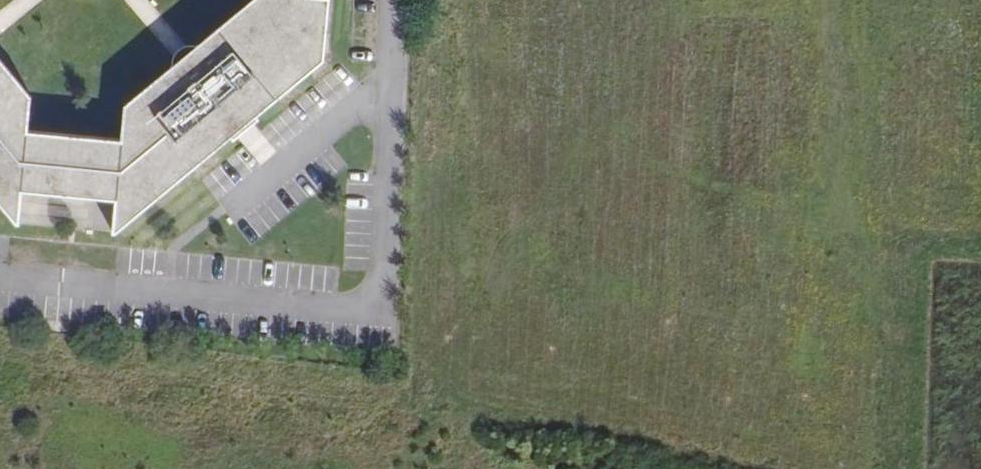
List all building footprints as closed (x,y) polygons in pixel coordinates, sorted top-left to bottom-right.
[(16,231),(19,199),(113,209),(110,241),(321,73),(328,11),(306,8),(299,0),(271,0),(190,63),(123,115),(120,149),(26,139),(29,104),(0,69),(0,212),(16,231)]
